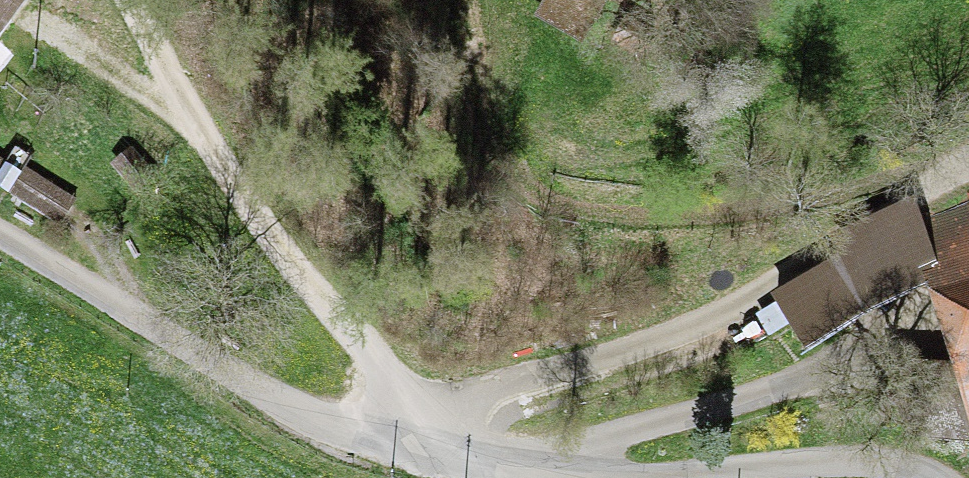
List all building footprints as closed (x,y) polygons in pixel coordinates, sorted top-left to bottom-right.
[(26,0),(0,0),(0,32),(26,0)] [(916,216),(917,221),(938,285),(967,375),(896,372),(917,444),(968,445),(968,199),(916,216)] [(862,308),(938,285),(917,221),(838,258),(774,295),(803,344),(847,321),(862,308)]
